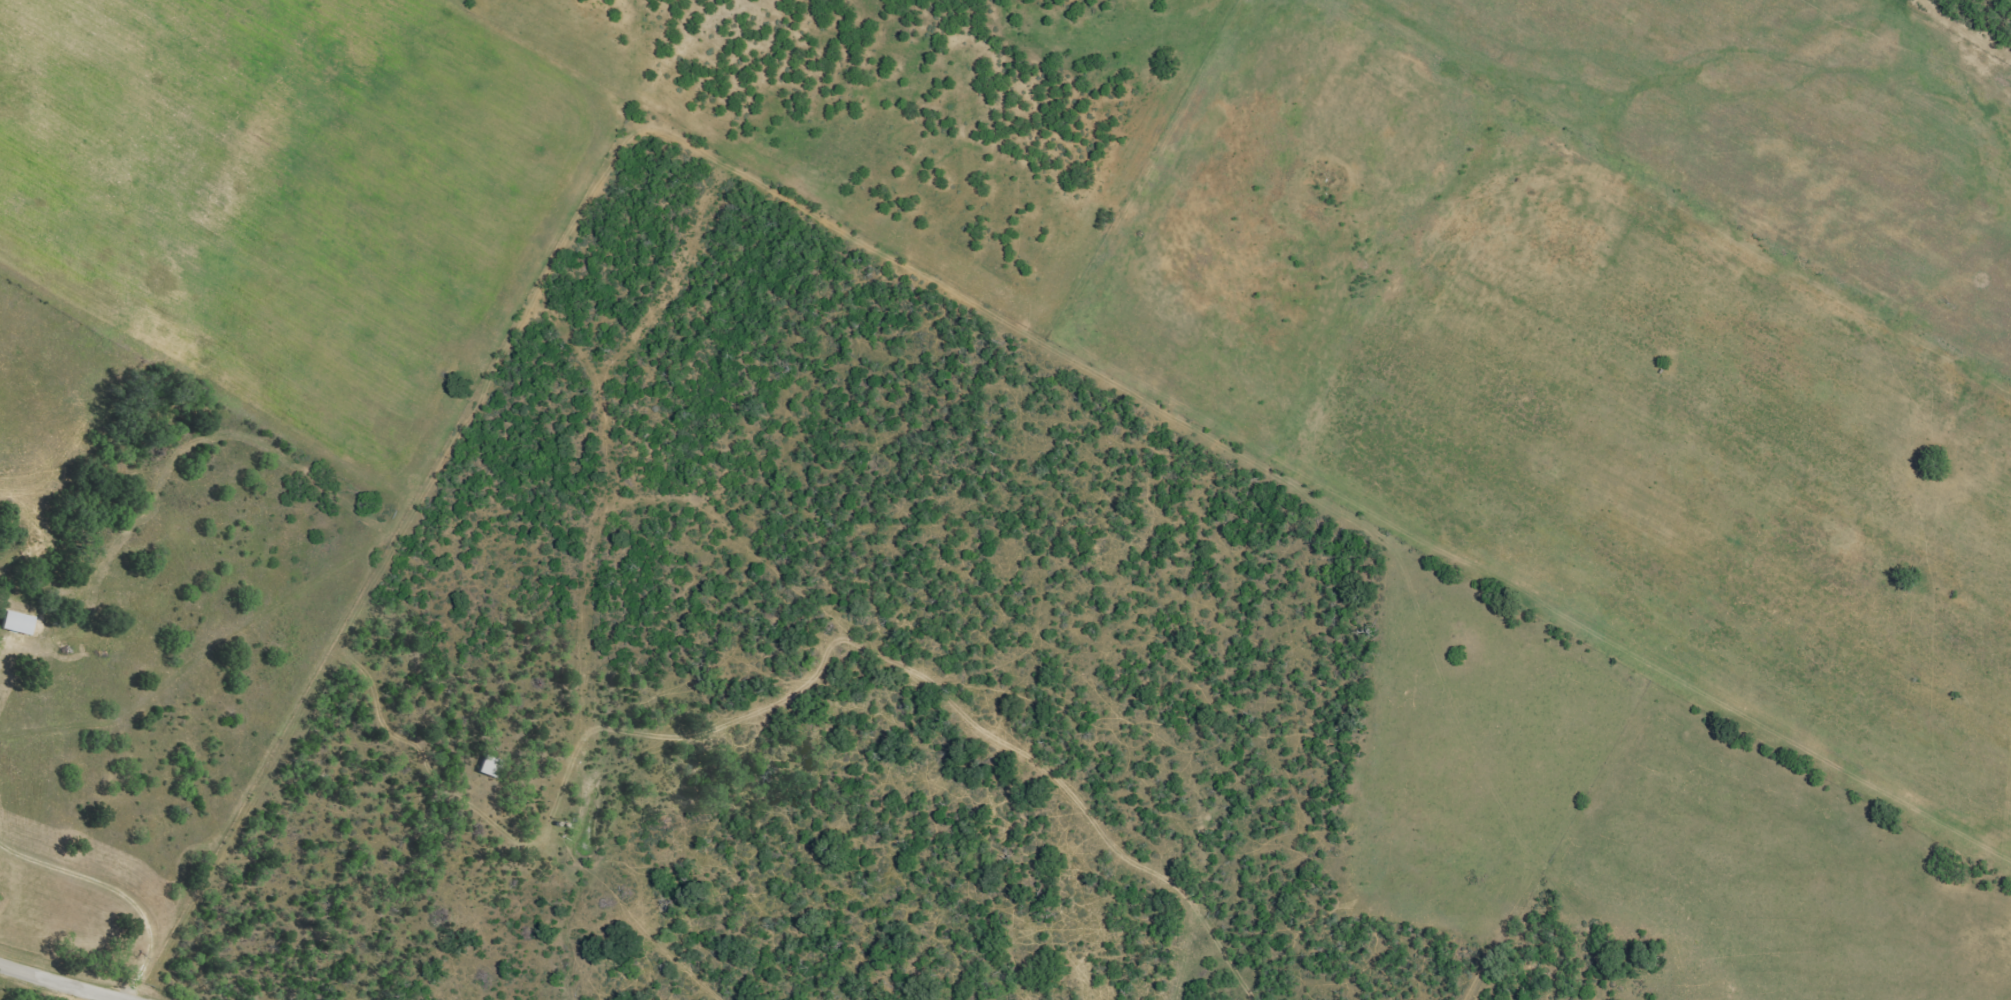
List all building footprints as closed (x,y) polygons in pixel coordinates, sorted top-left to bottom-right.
[(4,609),(0,625),(0,627),(28,635),(33,616),(4,609)] [(477,771),(494,777),(500,759),(483,753),(477,771)]
